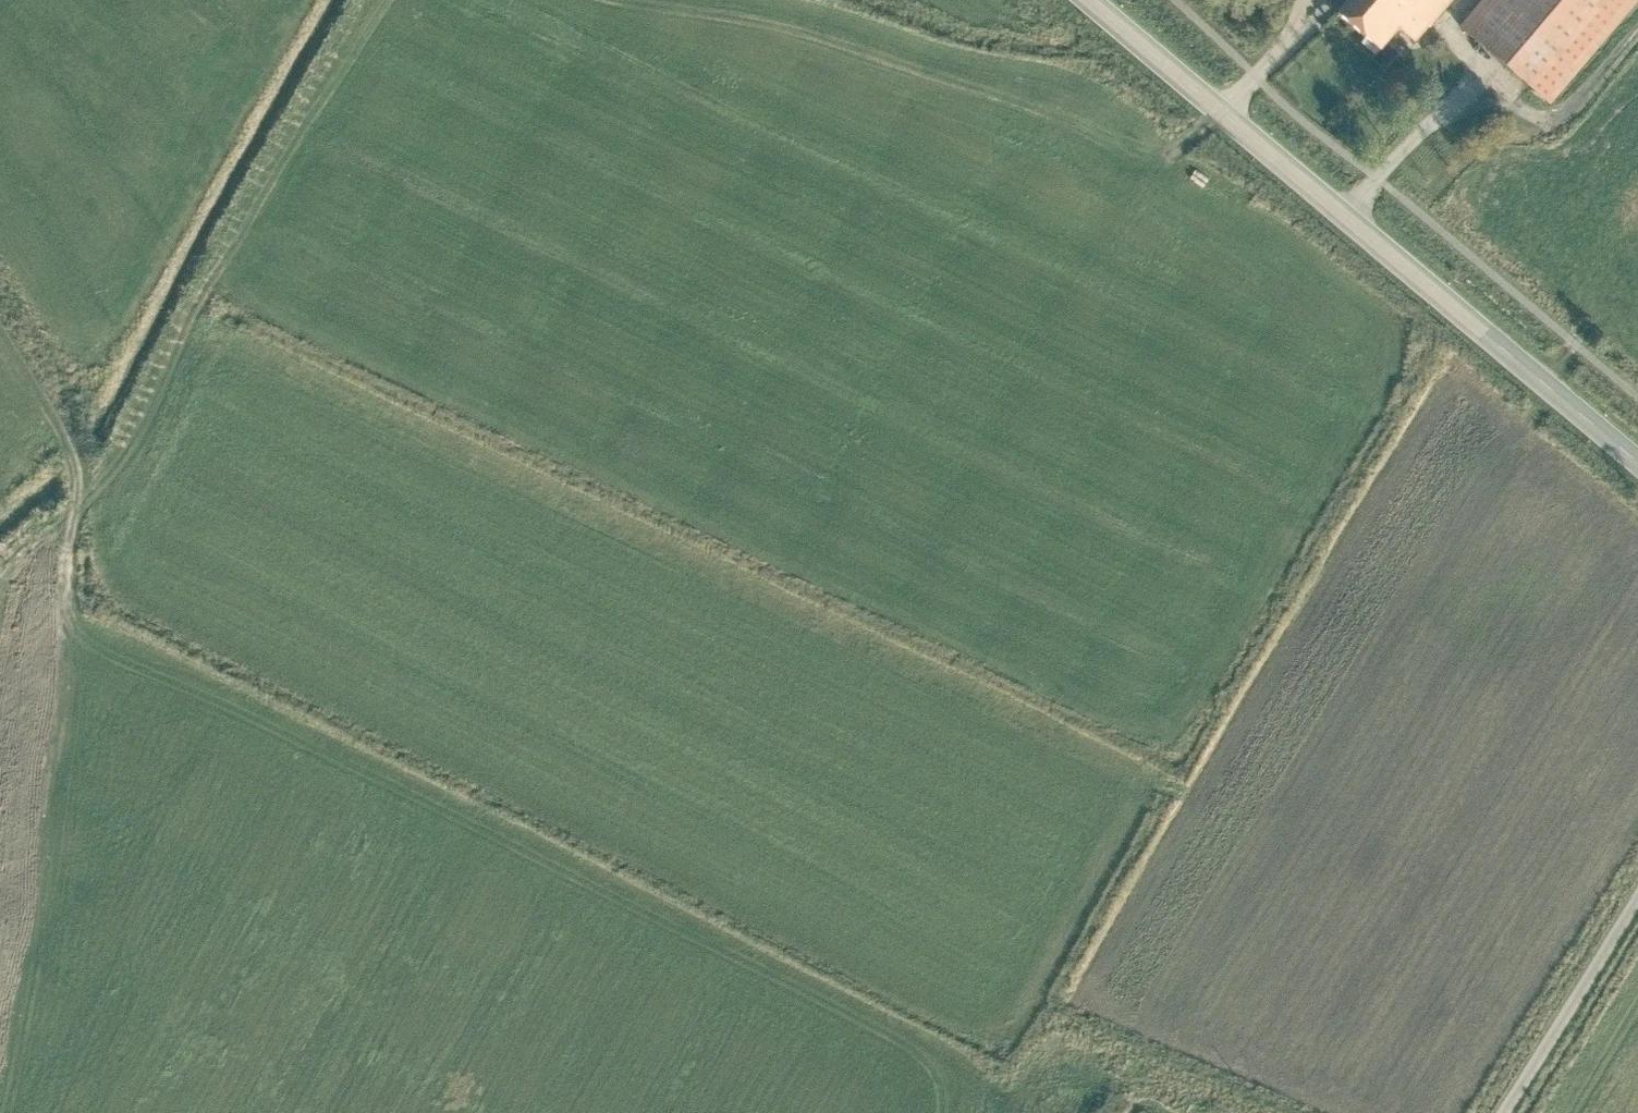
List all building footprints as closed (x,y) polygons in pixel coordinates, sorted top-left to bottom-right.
[(1407,24),(1418,34),(1447,0),(1355,0),(1340,17),(1382,53),(1407,24)] [(1462,31),(1560,111),(1637,17),(1637,0),(1487,0),(1462,31)]
